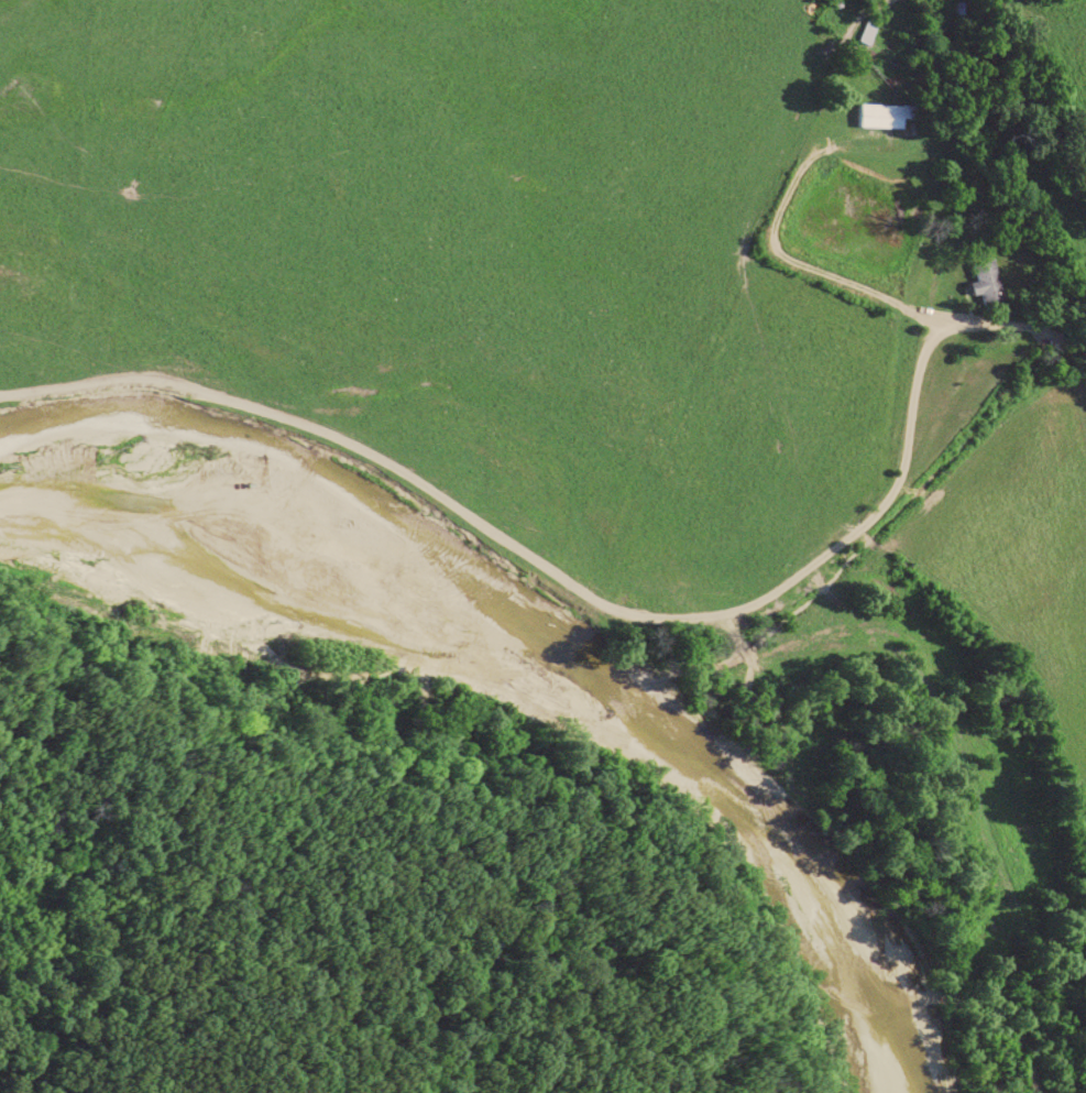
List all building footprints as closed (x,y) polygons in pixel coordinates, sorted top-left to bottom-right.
[(906,129),(907,106),(862,104),(861,128),(906,129)] [(980,282),(973,284),(975,296),(985,294),(987,304),(1006,301),(1000,260),(977,264),(980,282)]
